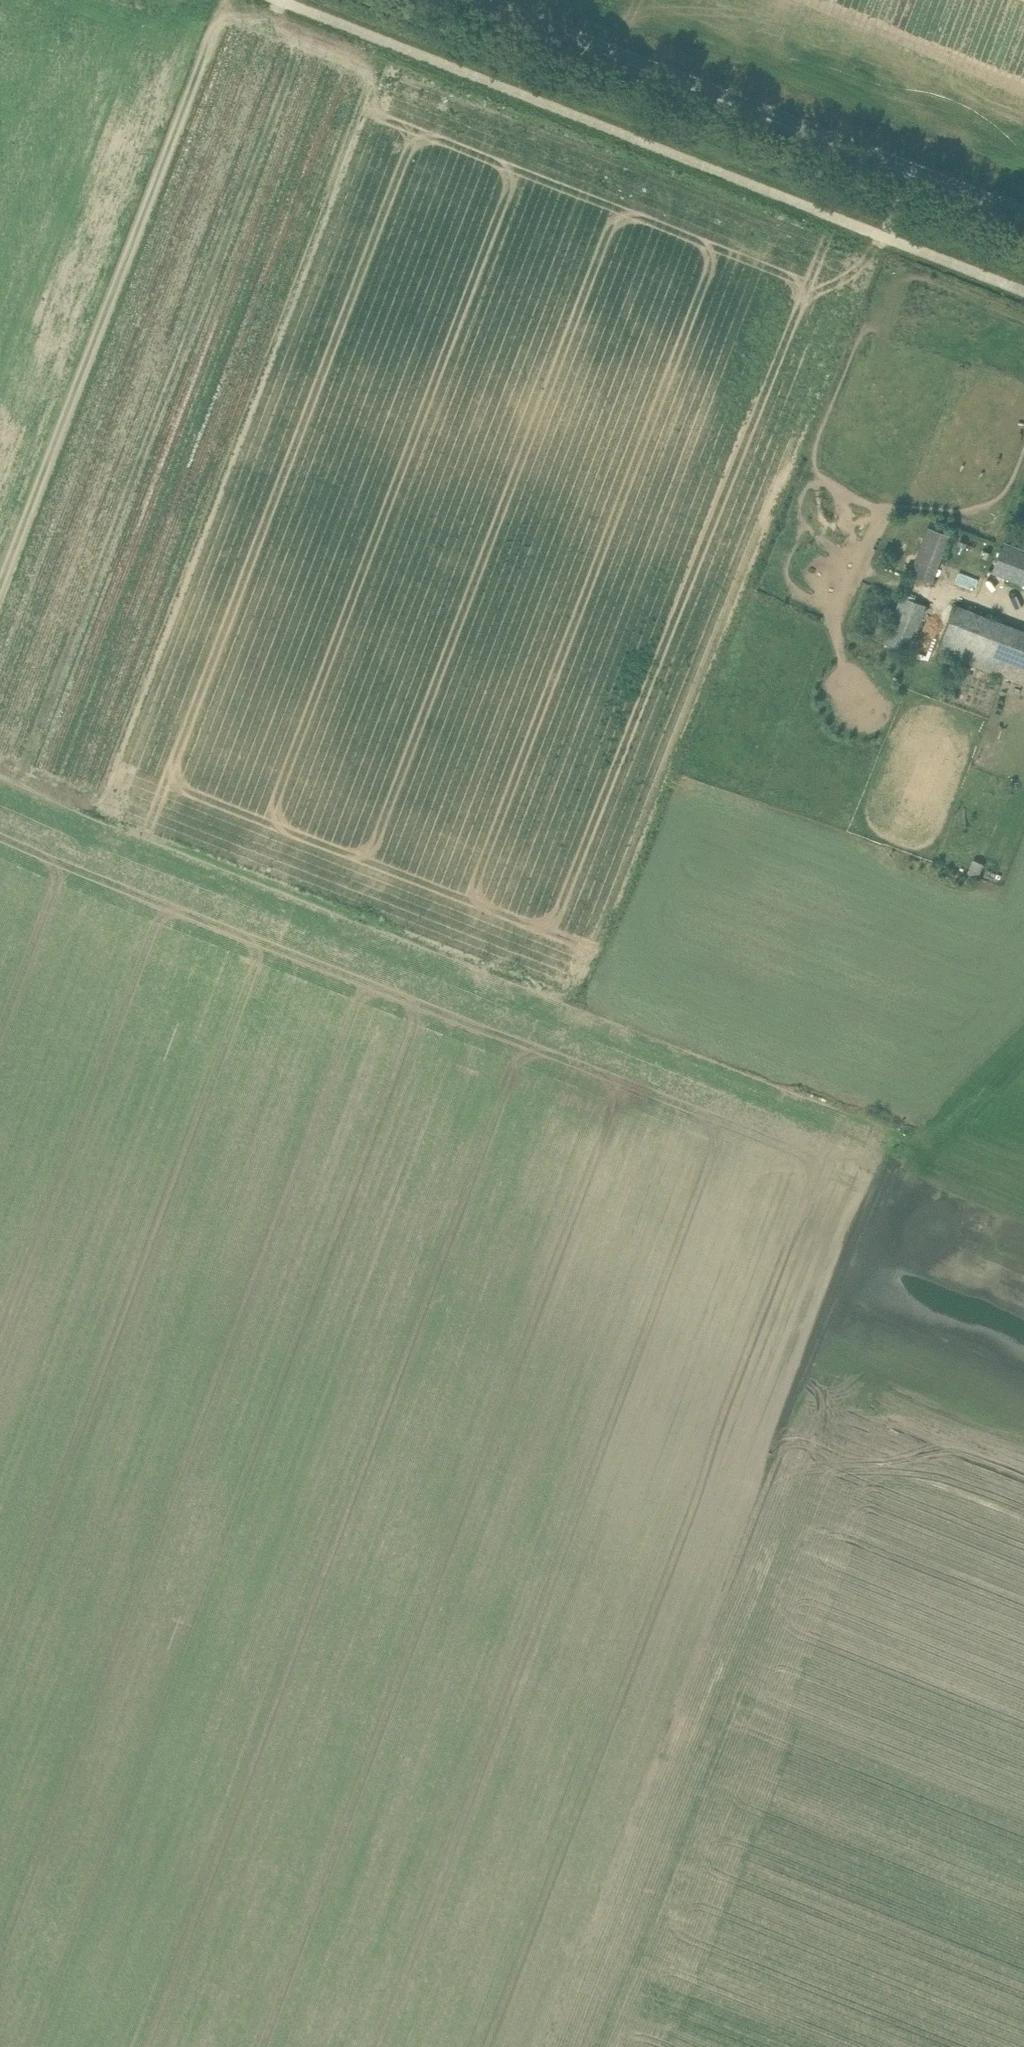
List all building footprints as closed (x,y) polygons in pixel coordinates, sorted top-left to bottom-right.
[(933,582),(952,535),(929,525),(911,572),(933,582)] [(1005,543),(995,571),(1023,583),(1023,550),(1005,543)] [(900,593),(882,639),(909,650),(928,603),(900,593)] [(957,603),(939,651),(1023,684),(1023,629),(957,603)]
